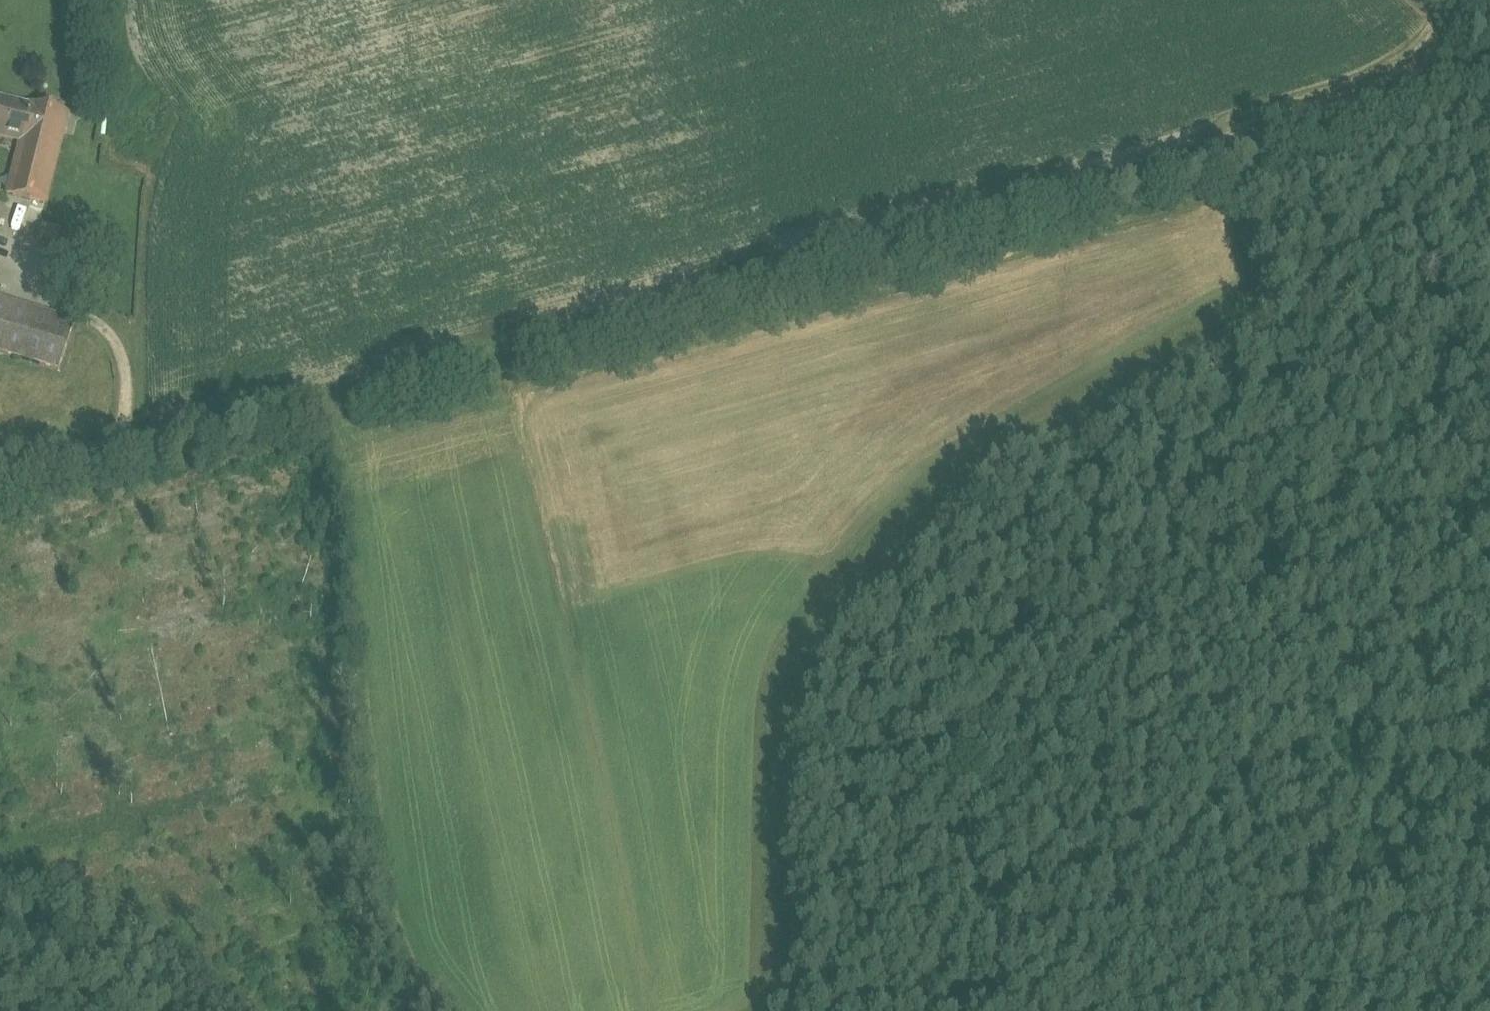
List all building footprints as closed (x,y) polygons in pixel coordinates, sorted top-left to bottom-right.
[(62,111),(0,97),(0,134),(19,138),(6,196),(42,204),(62,111)] [(46,224),(41,241),(56,246),(62,229),(46,224)] [(0,300),(0,356),(57,373),(72,323),(0,300)]
